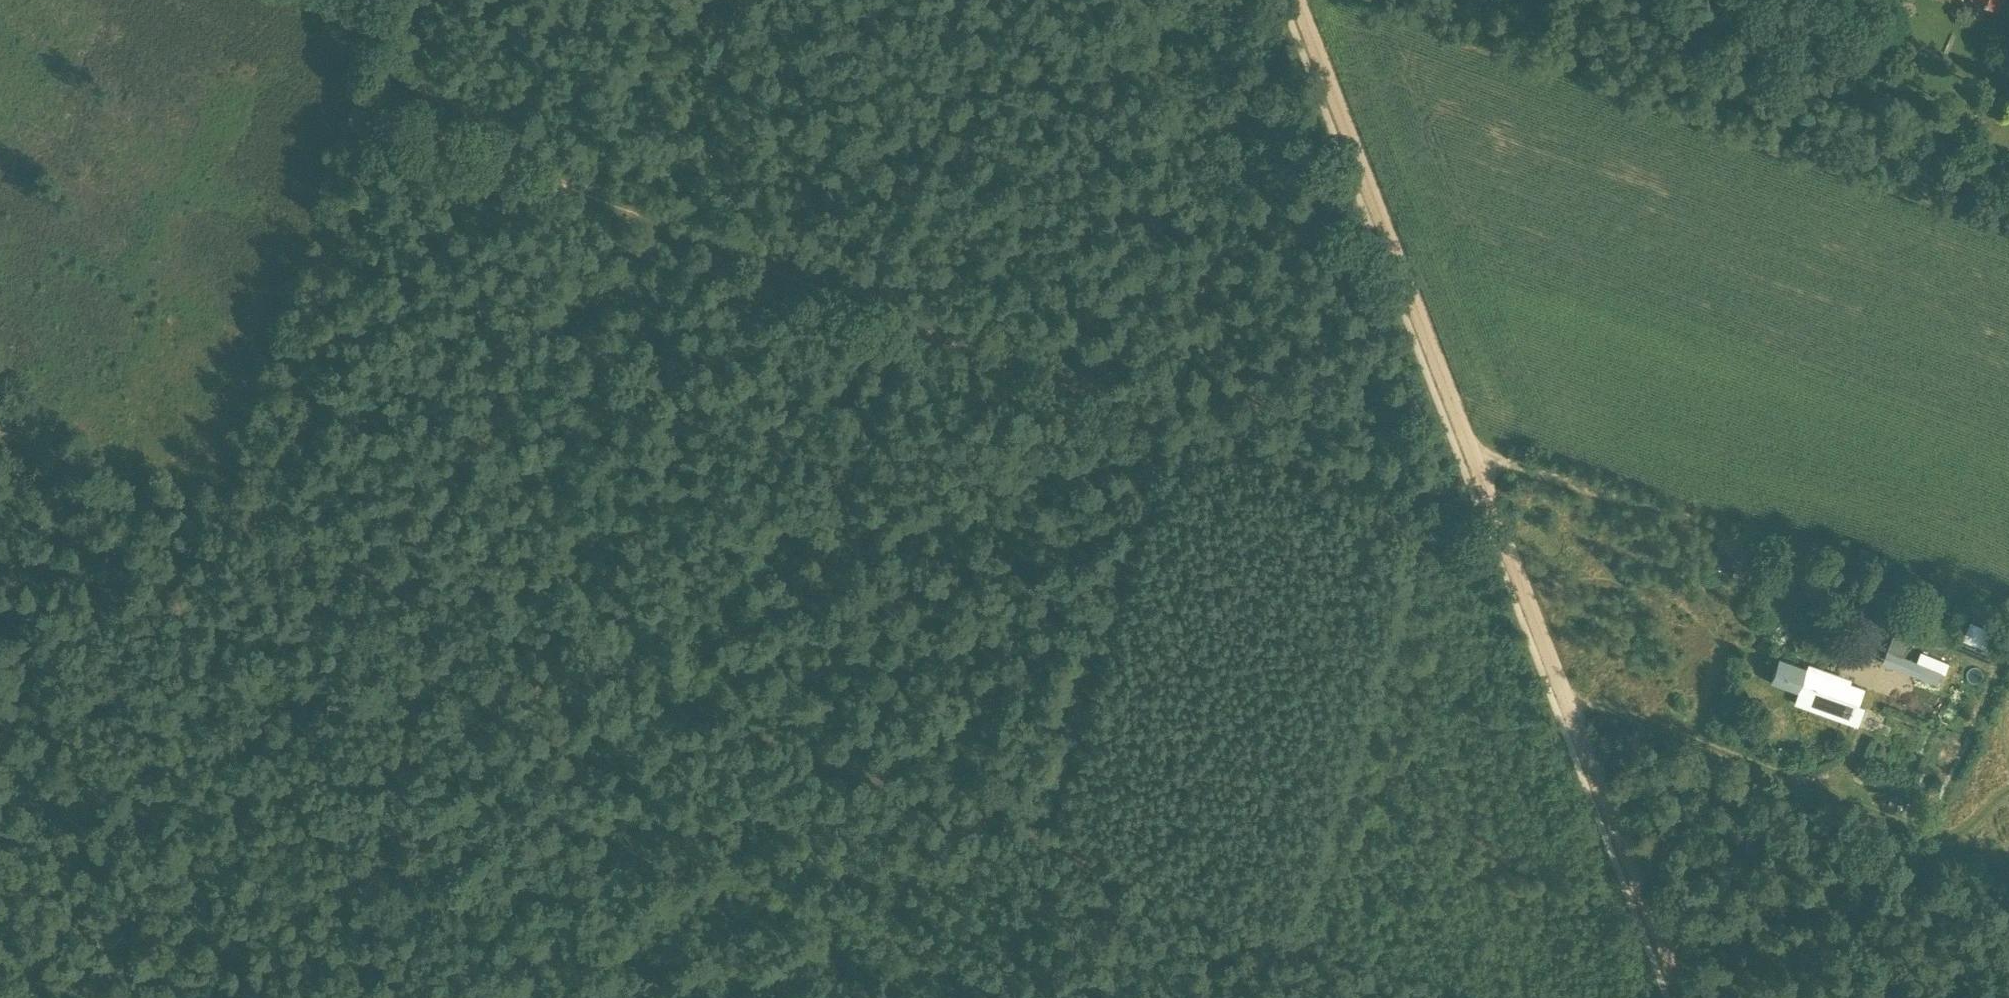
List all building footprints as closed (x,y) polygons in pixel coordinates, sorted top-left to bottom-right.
[(1976,4),(2001,14),(2006,0),(1978,0),(1976,4)] [(1911,640),(1894,633),(1882,663),(1898,669),(1904,657),(1911,640)] [(1763,678),(1758,693),(1796,706),(1801,691),(1815,696),(1821,677),(1754,654),(1748,673),(1763,678)] [(1918,663),(1912,676),(1938,686),(1943,674),(1918,663)] [(1697,824),(1689,827),(1691,833),(1699,830),(1697,824)]
